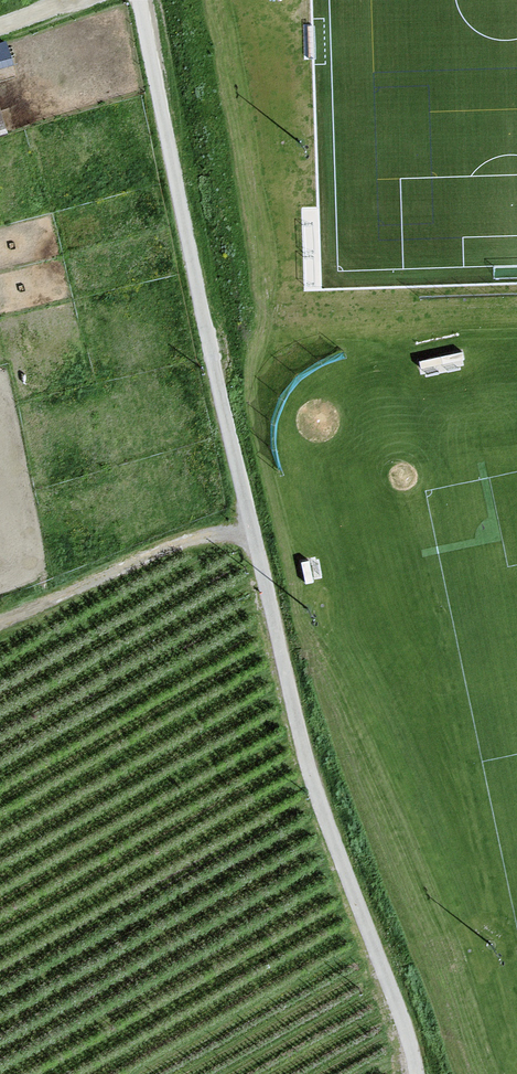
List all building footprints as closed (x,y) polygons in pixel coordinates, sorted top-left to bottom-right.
[(15,67),(11,40),(0,41),(0,69),(15,67)]
